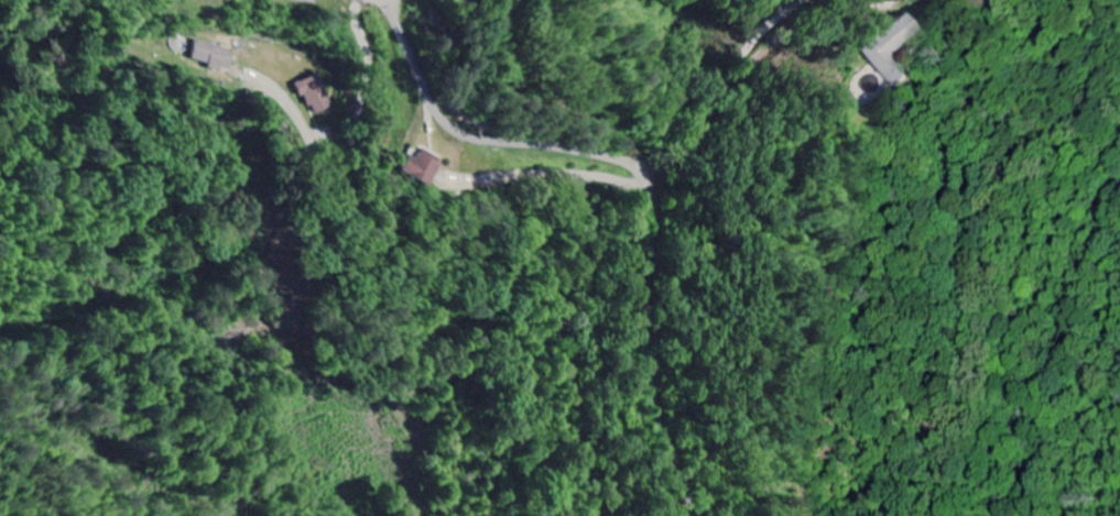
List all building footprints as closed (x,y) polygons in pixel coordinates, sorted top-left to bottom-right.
[(864,49),(897,93),(914,80),(894,54),(922,32),(909,14),(864,49)] [(231,74),(238,53),(200,40),(193,62),(231,74)] [(313,117),(337,109),(324,75),(301,84),(313,117)] [(408,156),(401,173),(432,188),(445,161),(422,150),(418,161),(408,156)]
